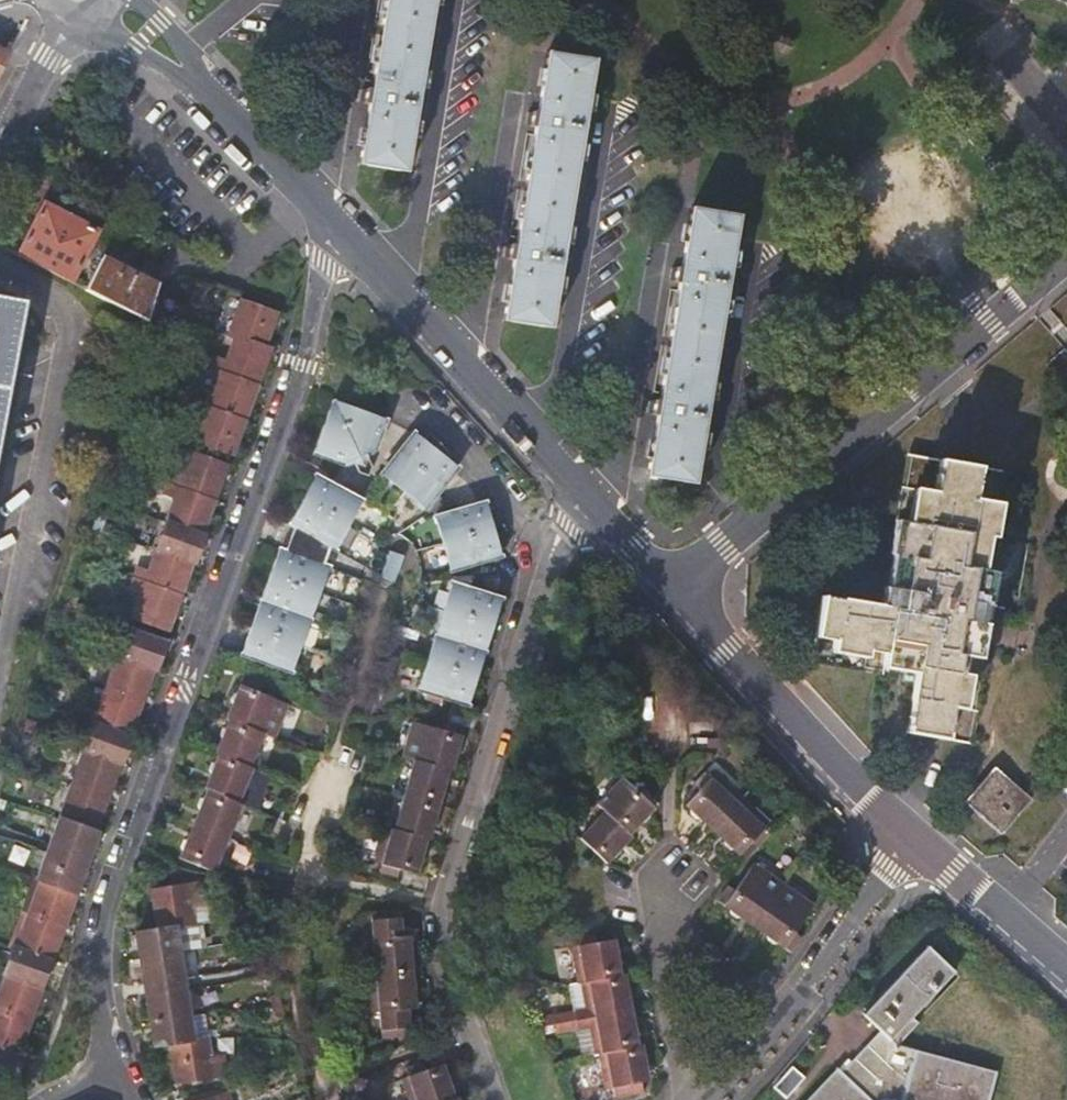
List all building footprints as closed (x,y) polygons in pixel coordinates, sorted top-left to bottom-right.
[(435,0),(387,0),(372,90),(367,89),(367,90),(363,90),(360,102),(364,103),(365,104),(370,105),(360,164),(406,172),(435,0)] [(787,38),(775,43),(780,55),(792,49),(787,38)] [(13,54),(0,48),(0,78),(13,54)] [(566,242),(595,61),(548,53),(538,112),(533,111),(533,113),(528,113),(526,125),(531,125),(531,127),(536,128),(516,245),(511,245),(511,246),(507,246),(505,257),(509,258),(509,260),(514,261),(504,320),(551,328),(566,242)] [(46,204),(20,254),(73,282),(99,231),(46,204)] [(658,417),(649,476),(696,483),(719,344),(740,217),(693,210),(683,269),(678,268),(677,270),(673,269),(671,281),(675,282),(675,284),(681,284),(672,332),(661,401),(656,401),(656,402),(651,402),(649,413),(653,414),(653,415),(658,417)] [(145,319),(147,320),(159,288),(103,259),(87,289),(145,319)] [(24,301),(0,297),(0,433),(24,301)] [(247,303),(242,301),(237,314),(242,316),(247,303)] [(266,348),(273,327),(269,325),(273,312),(247,303),(242,316),(237,314),(230,337),(235,339),(235,338),(266,348)] [(273,327),(278,314),(273,312),(269,325),(273,327)] [(223,371),(260,384),(268,362),(262,360),(266,348),(235,338),(235,339),(226,363),(215,359),(211,369),(211,371),(222,375),(223,371)] [(268,362),(272,350),(266,348),(262,360),(268,362)] [(211,407),(247,420),(255,399),(249,396),(253,385),(259,387),(260,384),(223,371),(222,375),(214,398),(203,393),(198,405),(198,406),(210,410),(211,407)] [(222,375),(211,371),(203,393),(214,398),(222,375)] [(141,376),(138,385),(146,388),(149,378),(141,376)] [(146,388),(138,385),(135,396),(142,399),(146,388)] [(249,396),(255,399),(259,387),(253,385),(249,396)] [(388,419),(334,399),(314,453),(343,463),(378,447),(388,419)] [(239,442),(247,420),(211,407),(210,410),(203,430),(208,432),(204,445),(230,454),(235,440),(239,442)] [(208,432),(203,430),(199,443),(204,445),(208,432)] [(415,431),(381,472),(427,508),(460,466),(415,431)] [(235,455),(239,442),(235,440),(230,454),(235,455)] [(169,483),(216,501),(224,479),(219,476),(223,464),(192,454),(184,478),(172,474),(169,483)] [(115,455),(112,464),(120,466),(123,458),(115,455)] [(925,734),(969,741),(978,656),(973,655),(978,623),(981,623),(983,604),(990,605),(993,588),(996,571),(984,568),(1001,470),(959,463),(907,455),(886,586),(885,586),(883,606),(821,595),(810,658),(882,670),(884,663),(916,668),(905,731),(925,734)] [(120,466),(112,464),(109,474),(117,477),(120,466)] [(229,467),(223,464),(219,476),(224,479),(229,467)] [(282,559),(277,558),(275,557),(250,627),(241,653),(291,672),(330,565),(325,563),(331,547),(336,550),(363,499),(316,473),(289,523),(294,527),(282,559)] [(207,526),(216,501),(169,483),(165,495),(176,499),(167,523),(198,534),(202,524),(207,526)] [(487,501),(435,515),(451,570),(502,556),(487,501)] [(193,563),(197,564),(207,537),(203,536),(198,534),(167,523),(157,551),(188,561),(193,563)] [(202,524),(198,534),(203,536),(207,526),(202,524)] [(394,582),(405,555),(391,550),(380,574),(394,582)] [(134,578),(181,596),(190,573),(184,571),(188,561),(157,551),(149,573),(138,569),(134,578)] [(184,571),(190,573),(193,563),(188,561),(184,571)] [(173,620),(181,596),(134,578),(130,590),(142,594),(133,619),(162,630),(167,618),(173,620)] [(503,597),(452,582),(418,690),(468,706),(503,597)] [(67,601),(75,604),(79,594),(71,591),(67,601)] [(72,614),(75,604),(67,601),(64,611),(72,614)] [(167,618),(162,630),(168,632),(173,620),(167,618)] [(154,670),(158,671),(167,645),(128,631),(119,657),(119,658),(154,670)] [(119,657),(107,653),(103,664),(115,668),(106,692),(136,702),(141,691),(146,693),(154,670),(119,658),(119,657)] [(49,661),(46,671),(53,673),(56,664),(49,661)] [(53,673),(46,671),(42,682),(49,684),(53,673)] [(205,788),(208,789),(239,802),(252,768),(250,767),(264,733),(275,738),(290,704),(258,691),(261,684),(243,677),(237,691),(234,693),(231,700),(232,704),(226,719),(229,720),(227,726),(224,728),(220,735),(222,738),(216,754),(219,755),(216,761),(212,763),(210,768),(211,774),(205,788)] [(136,702),(142,704),(146,693),(141,691),(136,702)] [(86,710),(82,720),(95,725),(130,737),(138,716),(132,713),(136,702),(106,692),(99,714),(86,710)] [(138,716),(142,704),(136,702),(132,713),(138,716)] [(461,742),(465,727),(447,723),(445,730),(412,721),(403,757),(414,760),(395,828),(385,826),(375,862),(382,865),(380,872),(398,876),(400,869),(417,874),(420,867),(423,865),(426,856),(423,854),(428,839),(430,840),(435,824),(439,822),(441,815),(438,811),(443,797),(446,795),(448,788),(446,785),(450,770),(452,770),(457,754),(461,753),(463,746),(461,742)] [(29,722),(26,731),(33,734),(36,724),(29,722)] [(121,764),(124,765),(133,738),(130,737),(95,725),(85,751),(121,764)] [(85,751),(73,786),(102,796),(106,785),(113,787),(121,764),(85,751)] [(993,765),(962,801),(1001,834),(1031,799),(993,765)] [(698,791),(696,793),(686,805),(692,810),(692,814),(697,819),(701,819),(724,840),(724,844),(729,850),(733,849),(739,854),(751,841),(757,847),(770,833),(764,828),(769,822),(715,773),(711,778),(705,773),(693,786),(698,791)] [(650,812),(656,806),(658,804),(625,774),(597,804),(604,811),(580,838),(606,863),(612,857),(616,857),(621,852),(621,847),(632,836),(630,834),(641,822),(644,823),(650,817),(650,812)] [(102,796),(109,798),(113,787),(106,785),(102,796)] [(102,796),(73,786),(61,818),(97,831),(105,809),(98,807),(102,796)] [(239,802),(208,789),(205,797),(201,798),(198,805),(200,810),(187,838),(184,840),(181,846),(182,851),(179,858),(214,872),(243,804),(239,802)] [(105,809),(109,798),(102,796),(98,807),(105,809)] [(50,850),(88,864),(99,835),(100,833),(97,831),(61,818),(60,821),(51,847),(50,850)] [(39,881),(77,896),(88,864),(50,850),(48,854),(39,880),(39,881)] [(548,875),(551,865),(543,863),(540,874),(548,875)] [(717,901),(725,906),(731,910),(731,914),(737,918),(741,917),(766,936),(767,940),(773,944),(777,943),(790,952),(801,937),(795,932),(814,905),(753,863),(734,890),(728,886),(717,901)] [(69,917),(77,896),(39,881),(39,880),(36,878),(23,914),(59,926),(63,915),(69,917)] [(472,903),(478,884),(470,881),(464,900),(472,903)] [(177,1085),(225,1077),(223,1066),(212,1067),(207,1037),(194,1039),(186,983),(177,928),(195,925),(192,897),(203,896),(201,883),(153,890),(158,930),(137,933),(146,990),(155,1048),(171,1046),(177,1085)] [(277,900),(280,889),(272,887),(268,897),(277,900)] [(403,942),(399,910),(371,912),(373,939),(365,940),(372,1012),(379,1012),(382,1038),(411,1036),(408,1002),(415,1002),(415,992),(418,989),(417,981),(414,978),(413,965),(415,962),(414,955),(411,952),(410,941),(403,942)] [(14,949),(53,962),(61,939),(55,936),(59,926),(23,914),(11,948),(14,949)] [(59,926),(65,929),(69,917),(63,915),(59,926)] [(61,939),(65,929),(59,926),(55,936),(61,939)] [(266,952),(267,930),(258,930),(258,951),(266,952)] [(617,955),(614,939),(597,942),(596,936),(577,938),(579,946),(571,947),(578,983),(581,983),(586,1009),(575,1010),(578,1029),(590,1028),(594,1054),(598,1054),(605,1089),(612,1088),(614,1097),(643,1091),(642,1082),(648,1081),(646,1065),(648,1061),(647,1054),(643,1051),(642,1044),(639,1045),(638,1038),(640,1035),(638,1028),(635,1026),(629,994),(631,991),(630,984),(626,981),(624,974),(621,975),(620,968),(623,964),(622,957),(617,955)] [(900,1044),(920,1024),(912,1015),(954,970),(928,945),(864,1012),(881,1029),(891,1039),(852,1079),(843,1069),(840,1066),(807,1099),(883,1099),(886,1098),(895,1099),(991,1099),(998,1072),(900,1044)] [(43,989),(53,962),(14,949),(6,973),(5,975),(43,989)] [(42,991),(43,989),(5,975),(6,973),(2,972),(0,978),(0,1011),(25,1020),(29,1009),(35,1010),(42,991)] [(286,1016),(280,995),(271,998),(278,1018),(286,1016)] [(25,1020),(31,1022),(35,1010),(29,1009),(25,1020)] [(19,1057),(27,1033),(21,1031),(25,1020),(0,1011),(0,1049),(19,1057)] [(27,1033),(31,1022),(25,1020),(21,1031),(27,1033)] [(852,1079),(891,1039),(881,1029),(843,1069),(852,1079)] [(19,1057),(0,1049),(0,1080),(9,1083),(19,1057)] [(304,1077),(299,1057),(291,1060),(297,1079),(304,1077)] [(449,1073),(445,1071),(443,1064),(426,1069),(423,1063),(406,1069),(409,1076),(401,1079),(409,1099),(459,1099),(458,1097),(455,1098),(450,1083),(452,1080),(449,1073)]
